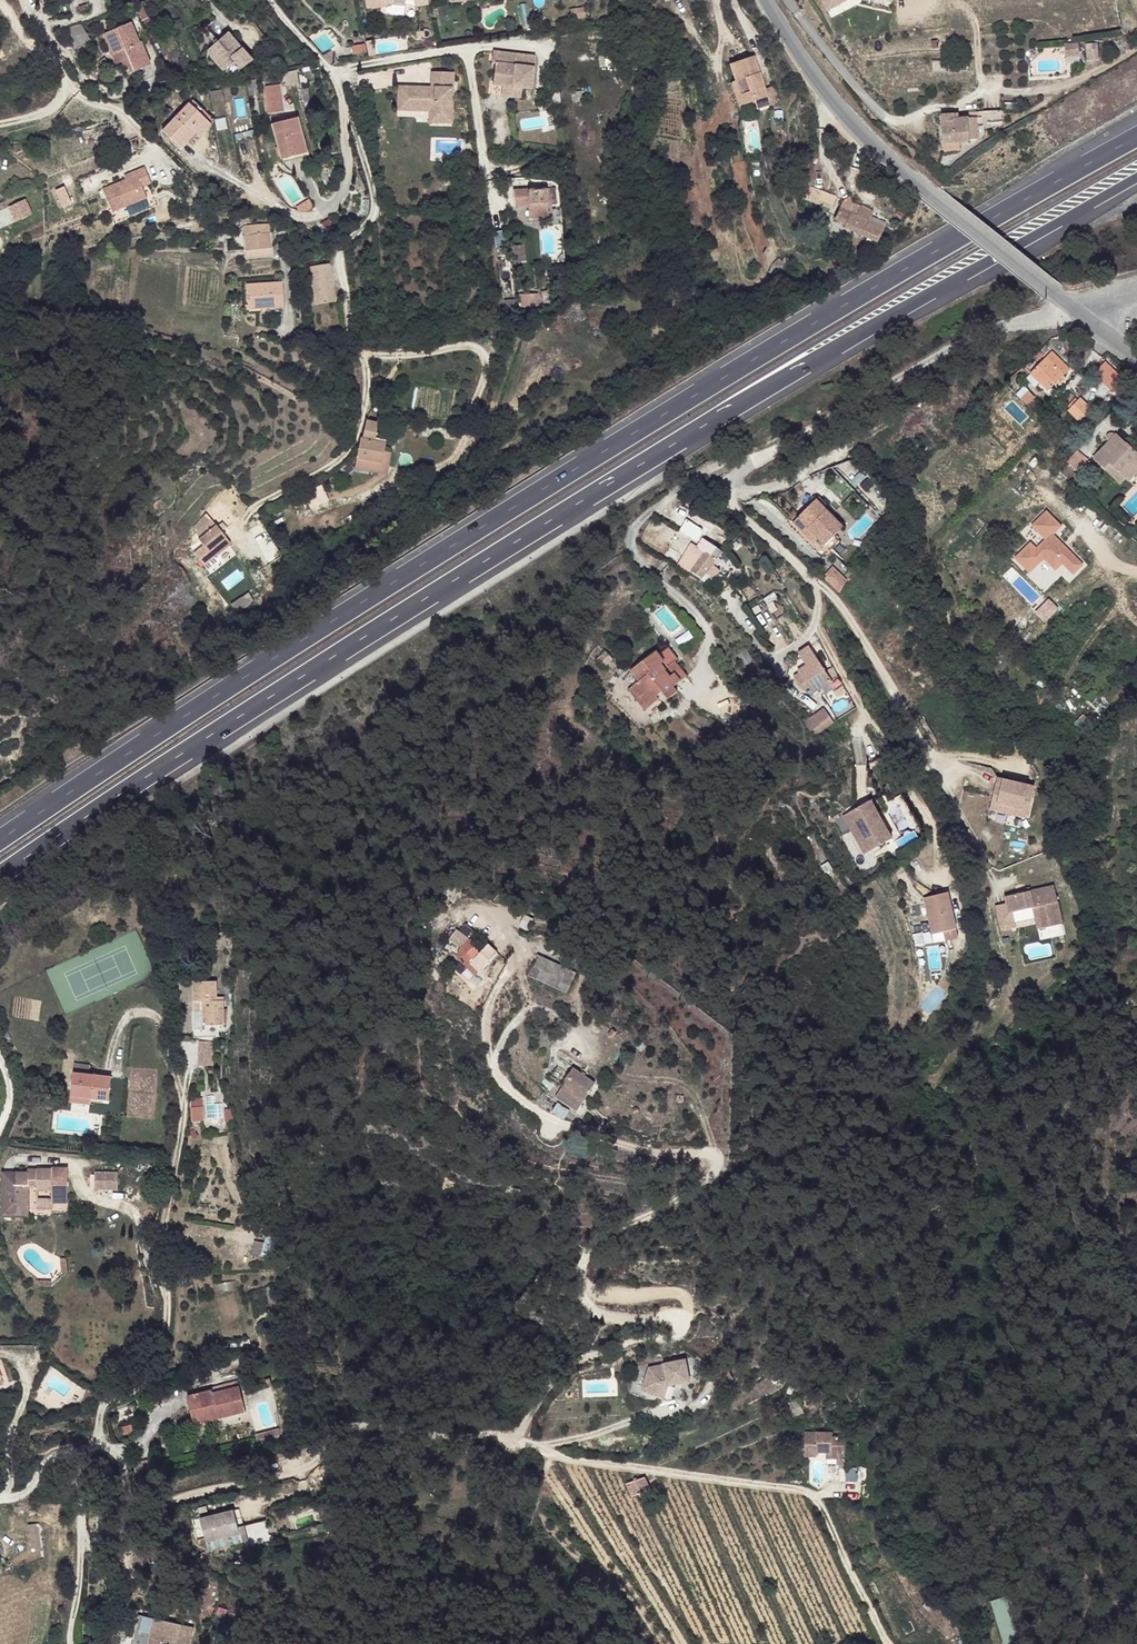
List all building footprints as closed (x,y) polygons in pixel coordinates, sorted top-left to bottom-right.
[(829,10),(850,0),(823,0),(829,10)] [(148,18),(141,3),(134,5),(141,21),(148,18)] [(585,7),(571,10),(572,19),(586,17),(585,7)] [(138,42),(130,23),(104,34),(112,54),(118,52),(122,62),(127,75),(146,67),(136,43),(138,42)] [(91,41),(80,24),(66,29),(74,49),(91,41)] [(252,60),(228,32),(206,51),(223,71),(234,61),(241,70),(252,60)] [(372,40),(366,41),(369,56),(375,55),(372,40)] [(150,65),(140,42),(138,42),(136,43),(146,67),(150,65)] [(1098,59),(1097,43),(1086,44),(1087,60),(1098,59)] [(364,44),(351,46),(353,55),(366,52),(364,44)] [(1079,55),(1079,44),(1065,45),(1065,56),(1079,55)] [(337,61),(331,51),(323,56),(330,62),(337,61)] [(536,56),(493,51),(492,63),(495,63),(493,85),(502,86),(522,88),(532,90),(536,56)] [(122,62),(118,52),(112,54),(116,64),(122,62)] [(767,97),(754,56),(730,64),(743,105),(754,101),(767,97)] [(110,65),(105,57),(97,62),(102,70),(110,65)] [(452,118),(454,73),(436,72),(435,91),(424,90),(424,86),(398,86),(397,110),(430,111),(434,111),(434,117),(452,118)] [(435,91),(436,72),(431,72),(431,86),(424,86),(424,90),(435,91)] [(285,73),(276,74),(277,82),(286,81),(285,73)] [(283,111),(279,84),(264,86),(267,113),(283,111)] [(522,88),(502,86),(501,95),(521,98),(522,88)] [(767,97),(754,101),(757,110),(770,105),(767,97)] [(214,120),(192,99),(189,103),(206,120),(210,124),(213,122),(214,120)] [(206,120),(189,103),(162,131),(180,148),(195,133),(206,120)] [(1001,127),(1000,110),(984,120),(984,128),(1001,127)] [(1000,110),(984,111),(984,120),(1000,110)] [(452,118),(434,117),(434,111),(430,111),(429,122),(452,122),(452,118)] [(977,117),(968,118),(959,119),(954,119),(954,114),(941,115),(943,143),(959,142),(969,141),(969,139),(978,139),(977,117)] [(306,153),(297,117),(272,124),(281,159),(306,153)] [(210,124),(206,120),(195,133),(199,137),(210,124)] [(110,124),(97,127),(100,139),(113,137),(110,124)] [(959,142),(943,143),(943,151),(960,149),(959,142)] [(133,171),(102,189),(114,210),(146,192),(140,182),(148,177),(140,163),(131,168),(133,171)] [(123,177),(133,171),(131,168),(121,173),(123,177)] [(831,206),(835,196),(809,187),(805,197),(831,206)] [(555,189),(528,190),(529,204),(556,203),(555,189)] [(22,197),(6,205),(14,219),(29,212),(22,197)] [(860,206),(854,203),(850,212),(856,215),(860,206)] [(873,212),(861,206),(860,206),(856,215),(850,212),(840,207),(835,219),(845,225),(844,227),(853,231),(877,242),(884,227),(869,220),(873,212)] [(256,225),(244,226),(247,250),(245,250),(246,259),(273,256),(272,247),(270,248),(268,233),(267,224),(256,225)] [(849,240),(853,231),(844,227),(839,225),(834,236),(840,238),(849,242),(849,240)] [(226,232),(216,230),(215,240),(224,242),(226,232)] [(793,262),(785,257),(782,262),(778,258),(776,260),(774,261),(774,263),(779,265),(788,270),(793,262)] [(329,263),(310,267),(311,278),(307,278),(311,305),(335,301),(329,263)] [(282,282),(246,285),(248,306),(260,305),(260,308),(272,307),(272,300),(283,300),(282,282)] [(537,294),(522,296),(523,306),(539,304),(537,294)] [(1069,369),(1053,352),(1031,374),(1048,390),(1056,382),(1063,375),(1069,369)] [(1124,379),(1106,362),(1095,374),(1112,391),(1115,388),(1124,379)] [(1040,383),(1031,374),(1027,378),(1035,387),(1040,383)] [(1059,385),(1066,378),(1063,375),(1056,382),(1059,385)] [(1122,394),(1130,385),(1124,379),(1115,388),(1122,394)] [(1027,406),(1036,397),(1025,386),(1016,394),(1027,406)] [(1092,408),(1081,399),(1078,401),(1071,408),(1068,411),(1080,422),(1092,408)] [(1071,408),(1078,401),(1076,399),(1069,406),(1071,408)] [(385,442),(375,440),(378,423),(367,420),(363,438),(360,437),(357,458),(381,463),(385,442)] [(1136,474),(1136,451),(1129,443),(1127,445),(1116,435),(1094,459),(1105,469),(1111,463),(1127,478),(1130,482),(1136,474)] [(381,463),(357,458),(355,469),(387,474),(392,443),(385,442),(381,463)] [(1078,472),(1088,460),(1077,451),(1076,452),(1059,470),(1074,483),(1082,475),(1078,472)] [(1127,478),(1111,463),(1105,469),(1121,484),(1127,478)] [(241,499),(234,488),(224,496),(231,506),(241,499)] [(843,527),(816,500),(797,518),(818,539),(825,546),(843,527)] [(230,508),(224,501),(221,503),(220,501),(212,508),(218,516),(230,508)] [(1061,527),(1046,512),(1033,526),(1046,540),(1036,550),(1031,544),(1016,558),(1029,572),(1044,558),(1056,570),(1062,563),(1073,574),(1082,565),(1051,535),(1061,527)] [(221,531),(216,525),(217,525),(207,513),(194,527),(195,533),(200,539),(199,540),(204,546),(213,557),(213,558),(231,544),(221,531)] [(818,539),(797,518),(793,523),(813,543),(818,539)] [(226,527),(222,522),(217,526),(221,531),(226,527)] [(722,553),(710,544),(703,538),(698,546),(695,545),(692,550),(702,556),(706,551),(717,560),(722,553)] [(213,557),(204,546),(198,551),(207,562),(213,557)] [(282,556),(278,549),(267,555),(271,562),(282,556)] [(713,565),(717,560),(706,551),(702,556),(694,570),(702,576),(705,572),(714,579),(721,571),(713,565)] [(824,578),(840,593),(847,580),(834,568),(824,578)] [(678,659),(668,647),(659,654),(664,662),(662,663),(666,668),(675,662),(678,659)] [(832,681),(809,647),(799,653),(806,665),(798,671),(799,673),(794,676),(802,688),(803,687),(805,690),(809,687),(813,694),(818,690),(832,681)] [(605,667),(613,659),(605,651),(597,659),(605,667)] [(674,687),(687,676),(675,662),(666,668),(662,663),(664,662),(659,654),(656,651),(631,670),(639,682),(628,690),(645,711),(659,700),(657,696),(662,692),(668,700),(678,692),(674,687)] [(798,664),(794,658),(786,662),(791,669),(798,664)] [(822,697),(842,684),(838,677),(832,681),(818,690),(822,697)] [(834,722),(824,708),(811,718),(820,732),(834,722)] [(820,732),(811,718),(803,724),(814,736),(820,732)] [(990,810),(1028,817),(1035,785),(997,778),(990,810)] [(892,838),(871,800),(848,813),(869,851),(892,838)] [(869,851),(848,813),(843,816),(864,854),(869,851)] [(1062,924),(1054,886),(1005,896),(1009,913),(1033,908),(1038,929),(1062,924)] [(956,929),(948,893),(925,898),(933,934),(943,932),(956,929)] [(958,938),(956,929),(943,932),(945,941),(958,938)] [(226,949),(226,932),(209,933),(209,944),(216,944),(216,950),(226,949)] [(462,970),(480,951),(474,946),(476,943),(468,938),(461,948),(461,947),(451,956),(451,964),(455,963),(462,970)] [(525,977),(566,990),(573,968),(532,955),(525,977)] [(224,1025),(223,1000),(217,1001),(217,981),(194,981),(194,1001),(194,1029),(203,1029),(204,1026),(224,1025)] [(205,1037),(205,1030),(203,1029),(194,1029),(194,1038),(205,1037)] [(199,1065),(215,1065),(215,1040),(199,1040),(199,1065)] [(550,1052),(553,1045),(544,1040),(540,1046),(550,1052)] [(90,1074),(90,1065),(74,1063),(74,1072),(90,1074)] [(585,1100),(595,1084),(573,1068),(562,1085),(563,1085),(585,1100)] [(109,1101),(112,1076),(90,1074),(74,1072),(71,1096),(91,1099),(109,1101)] [(585,1100),(563,1085),(556,1096),(560,1099),(572,1107),(578,1111),(585,1100)] [(233,1117),(233,1109),(224,1109),(223,1094),(204,1096),(206,1119),(233,1117)] [(684,1101),(684,1099),(684,1097),(684,1096),(682,1095),(681,1094),(679,1094),(678,1095),(677,1096),(676,1098),(676,1099),(677,1101),(678,1102),(680,1102),(681,1102),(683,1102),(684,1101)] [(90,1104),(91,1099),(71,1096),(70,1102),(90,1104)] [(564,1120),(572,1107),(560,1099),(552,1112),(564,1120)] [(198,1136),(195,1129),(190,1133),(193,1139),(198,1136)] [(68,1203),(68,1178),(64,1178),(52,1178),(53,1169),(37,1169),(37,1175),(29,1174),(29,1172),(15,1172),(16,1216),(29,1217),(28,1185),(37,1185),(37,1190),(53,1190),(53,1198),(53,1202),(68,1203)] [(165,1184),(169,1172),(159,1169),(155,1180),(165,1184)] [(118,1190),(118,1172),(95,1171),(95,1189),(118,1190)] [(53,1202),(53,1198),(37,1198),(37,1209),(53,1209),(53,1202)] [(277,1260),(283,1229),(269,1226),(265,1244),(255,1241),(252,1254),(277,1260)] [(234,1254),(234,1241),(226,1241),(226,1254),(234,1254)] [(276,1299),(273,1286),(267,1288),(266,1288),(272,1316),(279,1315),(276,1299)] [(642,1390),(665,1397),(669,1386),(689,1381),(687,1357),(662,1362),(650,1366),(642,1390)] [(734,1379),(727,1367),(716,1374),(723,1386),(734,1379)] [(246,1411),(238,1381),(225,1384),(226,1390),(218,1392),(217,1386),(208,1388),(209,1391),(187,1397),(193,1419),(218,1413),(219,1418),(246,1411)] [(96,1392),(88,1389),(82,1402),(90,1405),(96,1392)] [(169,1400),(164,1389),(151,1395),(156,1406),(169,1400)] [(804,1412),(799,1399),(785,1405),(790,1418),(804,1412)] [(194,1425),(219,1418),(218,1413),(193,1419),(194,1425)] [(190,1432),(188,1424),(181,1426),(182,1433),(190,1432)] [(133,1432),(131,1425),(122,1427),(124,1435),(133,1432)] [(267,1438),(265,1432),(256,1435),(257,1441),(267,1438)] [(843,1455),(843,1437),(832,1437),(832,1432),(805,1432),(804,1456),(817,1457),(817,1452),(826,1452),(833,1452),(833,1454),(843,1455)] [(839,1481),(839,1468),(829,1467),(829,1474),(829,1481),(839,1481)] [(651,1490),(645,1477),(626,1483),(632,1496),(651,1490)] [(116,1522),(118,1512),(126,1514),(127,1508),(120,1507),(119,1506),(105,1504),(102,1519),(116,1522)] [(269,1535),(265,1521),(239,1527),(234,1510),(201,1518),(206,1542),(240,1533),(242,1542),(269,1535)] [(39,1525),(28,1526),(32,1550),(42,1549),(39,1525)] [(242,1542),(240,1533),(206,1542),(208,1551),(242,1542)] [(131,1608),(131,1594),(122,1595),(122,1608),(131,1608)] [(1006,1596),(991,1601),(1004,1643),(1021,1643),(1006,1596)] [(194,1627),(138,1615),(131,1643),(163,1643),(167,1643),(189,1643),(194,1627)]
